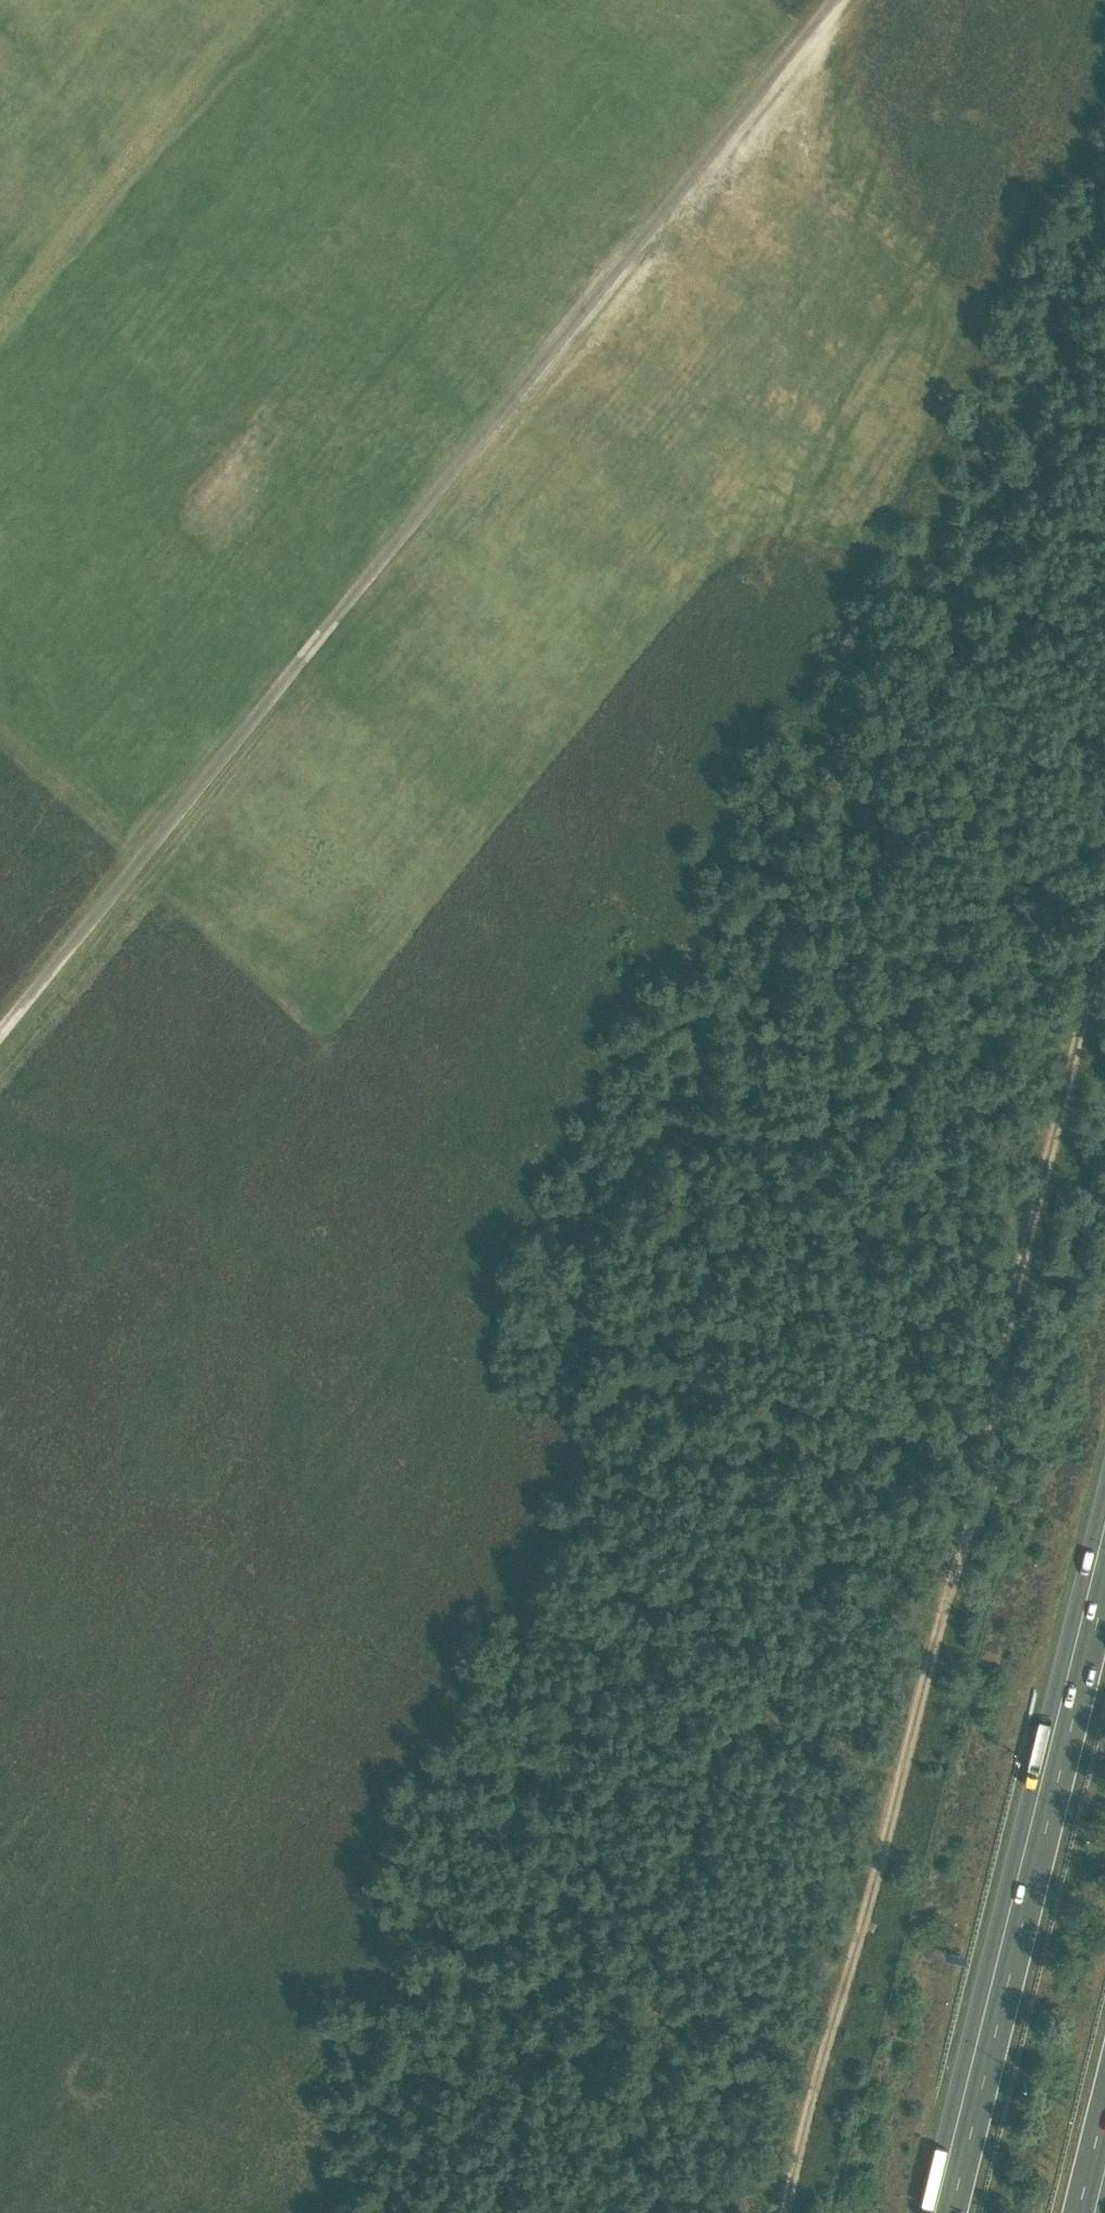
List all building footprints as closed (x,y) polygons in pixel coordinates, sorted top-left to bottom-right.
[(814,446),(810,453),(836,466),(840,459),(814,446)]
